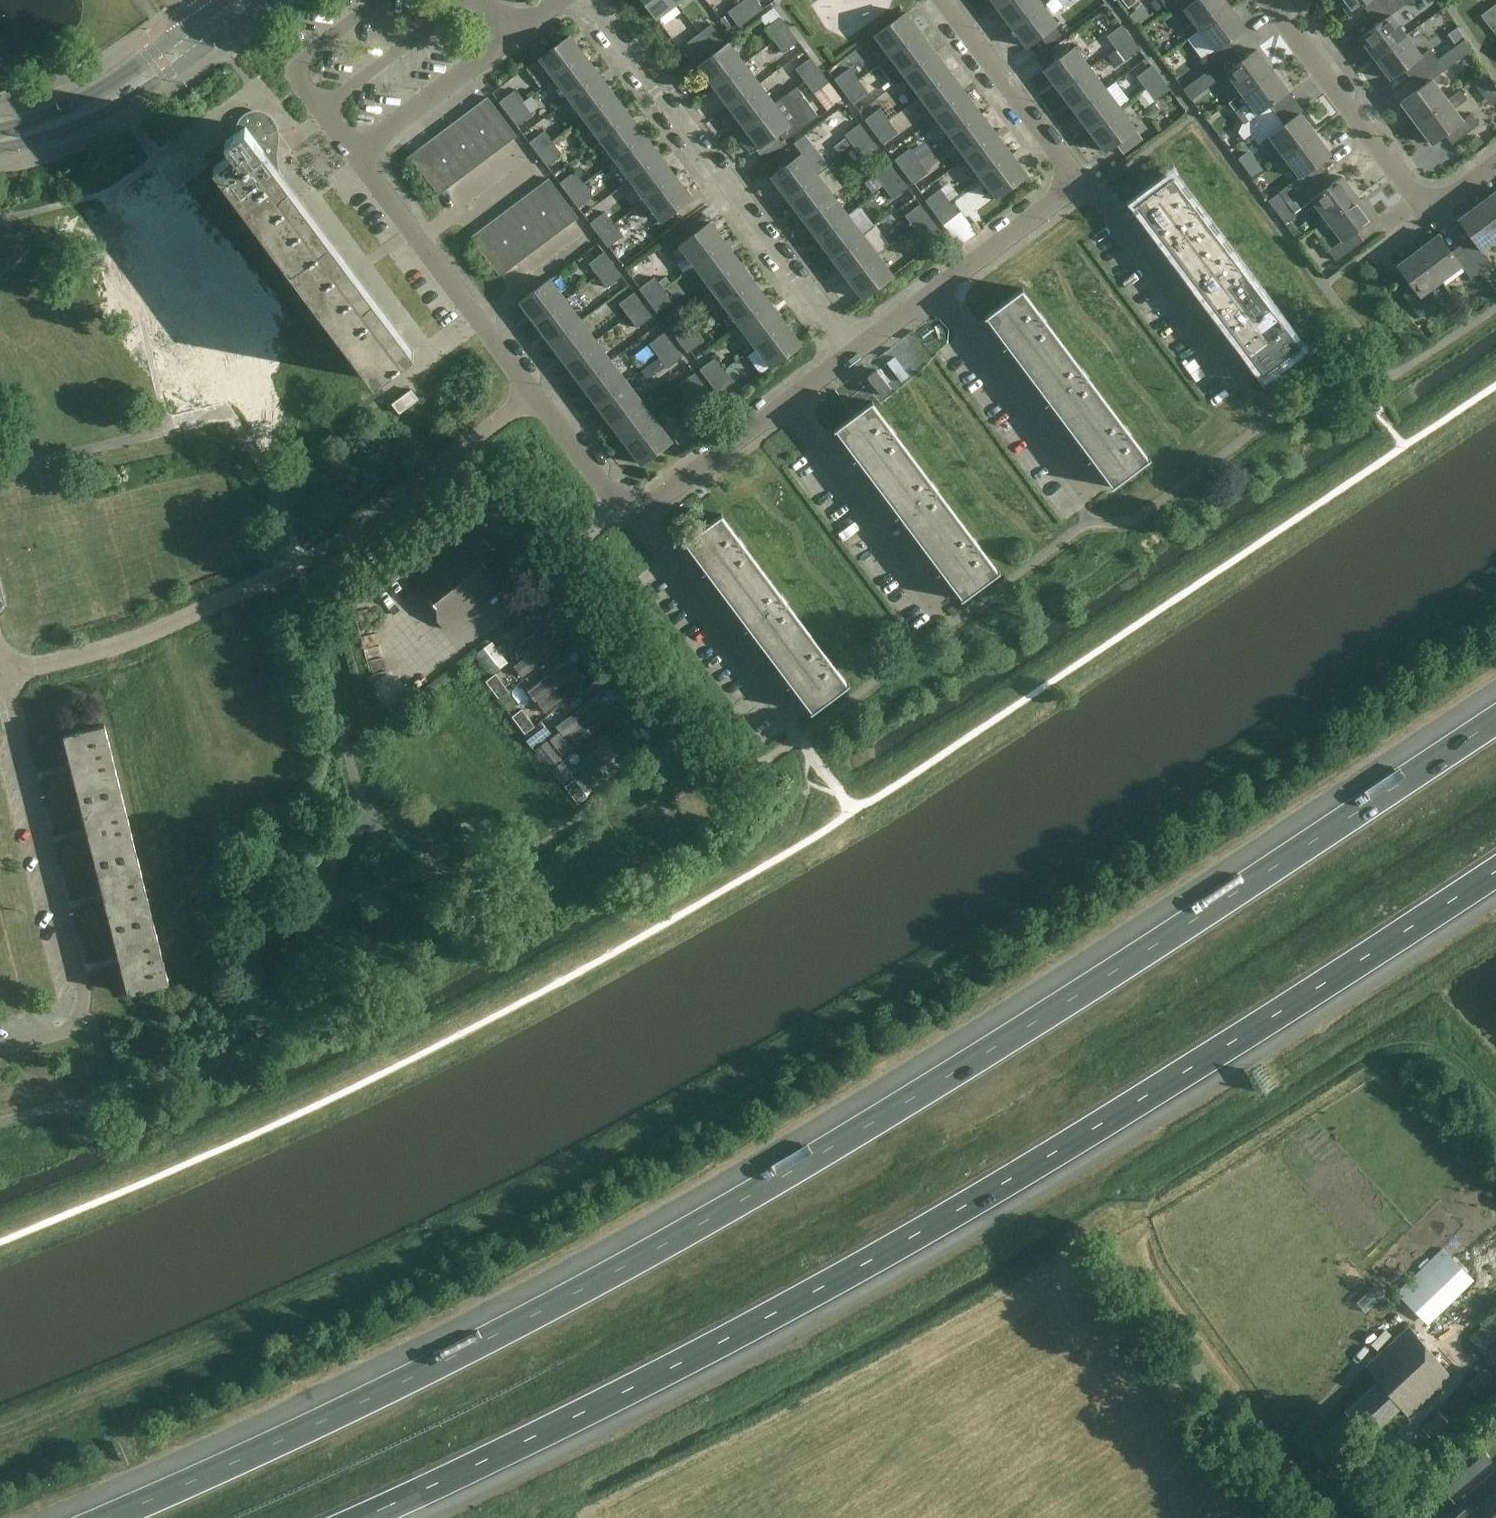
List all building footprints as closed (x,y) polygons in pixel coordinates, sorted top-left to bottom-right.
[(656,19),(677,3),(675,0),(642,0),(656,19)] [(740,3),(752,18),(764,9),(757,0),(744,0),(740,3)] [(1011,26),(1042,3),(1040,0),(1004,0),(996,6),(1011,26)] [(1151,2),(1156,9),(1164,4),(1166,7),(1175,0),(1153,0),(1151,2)] [(1166,7),(1174,17),(1184,9),(1193,21),(1183,28),(1189,36),(1198,29),(1199,29),(1231,6),(1226,0),(1175,0),(1166,7)] [(1350,15),(1363,5),(1370,14),(1390,0),(1339,0),(1350,15)] [(1370,14),(1377,24),(1359,37),(1375,58),(1407,35),(1392,15),(1405,5),(1402,0),(1390,0),(1370,14)] [(752,18),(740,3),(728,12),(739,28),(752,18)] [(1058,23),(1042,3),(1011,26),(1027,47),(1058,23)] [(1246,27),(1231,6),(1199,29),(1214,49),(1201,60),(1208,69),(1209,70),(1236,50),(1229,40),(1246,27)] [(890,56),(921,33),(905,12),(874,35),(890,56)] [(766,29),(775,41),(790,30),(781,18),(766,29)] [(712,24),(700,33),(711,48),(724,39),(712,24)] [(1106,36),(1116,48),(1131,37),(1121,24),(1106,36)] [(790,30),(775,41),(784,53),(799,42),(790,30)] [(711,48),(700,33),(687,43),(698,58),(711,48)] [(890,56),(905,76),(936,53),(921,33),(890,56)] [(586,55),(570,34),(539,58),(554,78),(586,55)] [(1411,79),(1438,59),(1431,48),(1422,55),(1407,35),(1375,58),(1391,79),(1404,70),(1411,79)] [(1131,37),(1116,48),(1125,60),(1140,49),(1131,37)] [(698,65),(713,86),(745,63),(729,42),(698,65)] [(1044,70),(1059,90),(1091,67),(1075,46),(1051,64),(1044,70)] [(1243,59),(1236,50),(1209,70),(1208,69),(1201,74),(1208,84),(1215,79),(1216,80),(1226,73),(1241,91),(1242,93),(1273,69),(1257,49),(1243,59)] [(921,96),(951,73),(936,53),(905,76),(921,96)] [(554,78),(570,99),(601,75),(586,55),(554,78)] [(796,70),(805,82),(820,70),(811,58),(796,70)] [(1438,59),(1411,79),(1418,89),(1401,102),(1416,123),(1448,99),(1446,97),(1433,79),(1446,70),(1438,59)] [(760,83),(745,63),(713,86),(728,106),(760,83)] [(1137,76),(1146,88),(1161,77),(1152,65),(1137,76)] [(834,79),(843,91),(859,80),(850,67),(834,79)] [(1106,87),(1091,67),(1059,90),(1074,111),(1106,87)] [(1251,133),(1278,113),(1271,104),(1289,90),(1273,69),(1242,93),(1241,91),(1228,101),(1236,111),(1248,101),(1257,113),(1243,123),(1239,130),(1244,138),(1251,133)] [(820,70),(805,82),(814,94),(829,82),(820,70)] [(921,96),(936,117),(967,93),(951,73),(921,96)] [(570,99),(585,119),(616,96),(601,75),(570,99)] [(1161,77),(1146,88),(1155,100),(1170,89),(1161,77)] [(859,80),(843,91),(853,104),(868,92),(859,80)] [(775,103),(760,83),(728,106),(744,127),(775,103)] [(759,147),(778,133),(784,141),(818,116),(796,87),(775,103),(744,127),(759,147)] [(1121,107),(1106,87),(1074,111),(1090,131),(1121,107)] [(1463,120),(1454,107),(1467,98),(1459,88),(1446,97),(1448,99),(1416,123),(1432,144),(1445,134),(1452,144),(1480,124),(1472,113),(1463,120)] [(499,102),(508,114),(524,103),(514,91),(499,102)] [(936,117),(951,137),(982,113),(967,93),(936,117)] [(585,119),(600,139),(631,116),(616,96),(585,119)] [(488,97),(478,104),(492,124),(502,116),(488,97)] [(533,115),(524,103),(508,114),(517,126),(533,115)] [(492,124),(478,104),(468,112),(483,131),(492,124)] [(1137,128),(1121,107),(1090,131),(1105,152),(1137,128)] [(865,120),(874,132),(889,121),(880,109),(865,120)] [(468,112),(458,119),(473,138),(483,131),(468,112)] [(1285,123),(1278,113),(1251,133),(1259,144),(1269,136),(1284,156),(1315,133),(1300,112),(1285,123)] [(951,137),(966,157),(997,134),(982,113),(951,137)] [(492,124),(507,143),(517,135),(502,116),(492,124)] [(600,139),(615,159),(646,136),(631,116),(600,139)] [(214,166),(214,167),(224,180),(225,180),(374,379),(413,351),(263,151),(264,151),(264,150),(268,143),(270,138),(269,132),(266,125),(273,119),(272,118),(264,124),(259,117),(246,127),(245,126),(225,141),(233,152),(214,166)] [(473,138),(458,119),(449,126),(463,145),(473,138)] [(889,121),(874,132),(883,144),(898,133),(889,121)] [(507,143),(492,124),(483,131),(497,150),(507,143)] [(845,135),(854,147),(869,136),(860,124),(845,135)] [(449,126),(439,133),(454,152),(463,145),(449,126)] [(473,138),(487,157),(497,150),(483,131),(473,138)] [(529,142),(539,154),(553,143),(544,131),(529,142)] [(454,152),(439,133),(430,140),(444,160),(454,152)] [(1331,153),(1315,133),(1284,156),(1277,161),(1284,170),(1290,165),(1299,176),(1279,191),(1287,201),(1320,176),(1313,166),(1331,153)] [(981,177),(1012,154),(997,134),(966,157),(981,177)] [(630,180),(661,156),(646,136),(615,159),(630,180)] [(869,136),(854,147),(863,159),(878,148),(869,136)] [(473,138),(463,145),(478,164),(487,157),(473,138)] [(430,140),(420,148),(435,167),(444,160),(430,140)] [(539,154),(548,166),(563,155),(553,143),(539,154)] [(478,164),(463,145),(454,152),(468,172),(478,164)] [(420,148),(410,155),(410,156),(424,175),(435,167),(420,148)] [(895,160),(904,172),(919,160),(910,148),(895,160)] [(468,172),(454,152),(444,160),(459,179),(468,172)] [(771,176),(786,196),(817,173),(802,152),(788,163),(771,176)] [(981,177),(997,198),(1028,175),(1012,154),(981,177)] [(645,200),(677,176),(661,156),(630,180),(645,200)] [(444,160),(435,167),(449,186),(459,179),(444,160)] [(919,160),(904,172),(913,184),(928,173),(919,160)] [(875,175),(884,187),(899,175),(890,163),(875,175)] [(435,167),(424,175),(427,178),(439,194),(449,186),(435,167)] [(559,182),(568,195),(584,183),(575,171),(559,182)] [(833,193),(817,173),(786,196),(802,217),(833,193)] [(909,188),(899,175),(884,187),(893,199),(909,188)] [(1135,204),(1177,261),(1216,232),(1173,175),(1135,204)] [(677,176),(645,200),(661,220),(692,197),(677,176)] [(1319,225),(1357,196),(1342,176),(1328,186),(1320,176),(1287,201),(1295,212),(1311,199),(1320,211),(1313,216),(1318,224),(1319,225)] [(538,186),(553,205),(563,198),(549,178),(538,186)] [(593,195),(584,183),(568,195),(578,207),(593,195)] [(538,186),(529,193),(543,212),(553,205),(538,186)] [(934,213),(950,201),(940,188),(924,200),(934,213)] [(1495,227),(1495,190),(1478,203),(1495,227)] [(534,220),(543,212),(529,193),(519,200),(534,220)] [(848,214),(833,193),(802,217),(817,237),(848,214)] [(1373,217),(1357,196),(1319,225),(1318,224),(1312,229),(1319,237),(1332,227),(1341,240),(1328,250),(1336,261),(1363,240),(1355,230),(1373,217)] [(563,198),(553,205),(568,225),(578,217),(563,198)] [(519,200),(510,208),(524,227),(534,220),(519,200)] [(959,213),(950,201),(934,213),(943,225),(959,213)] [(1495,239),(1495,227),(1478,203),(1457,219),(1470,236),(1461,244),(1481,271),(1491,263),(1481,250),(1495,239)] [(905,215),(914,227),(929,216),(920,204),(905,215)] [(558,232),(568,225),(553,205),(543,212),(558,232)] [(510,208),(500,215),(515,234),(524,227),(510,208)] [(590,222),(599,235),(614,223),(605,211),(590,222)] [(548,239),(558,232),(543,212),(534,220),(548,239)] [(863,234),(848,214),(817,237),(832,257),(863,234)] [(500,215),(491,222),(505,241),(515,234),(500,215)] [(929,216),(914,227),(923,240),(938,228),(929,216)] [(539,246),(548,239),(534,220),(524,227),(539,246)] [(491,222),(481,229),(496,249),(505,241),(491,222)] [(679,245),(695,266),(726,243),(710,222),(679,245)] [(624,235),(614,223),(599,235),(608,247),(624,235)] [(529,254),(539,246),(524,227),(515,234),(529,254)] [(485,256),(496,249),(481,229),(471,237),(485,256)] [(1219,318),(1258,289),(1216,232),(1177,261),(1219,318)] [(1471,278),(1481,271),(1461,244),(1451,251),(1438,233),(1417,249),(1441,280),(1461,265),(1471,278)] [(520,261),(529,254),(515,234),(505,241),(520,261)] [(832,257),(847,277),(878,254),(863,234),(832,257)] [(510,268),(520,261),(505,241),(496,249),(510,268)] [(741,263),(726,243),(695,266),(710,286),(741,263)] [(500,276),(510,268),(496,249),(485,256),(500,276)] [(1421,295),(1441,280),(1417,249),(1397,264),(1410,282),(1400,290),(1420,317),(1431,309),(1421,295)] [(588,263),(597,275),(613,263),(603,251),(588,263)] [(894,275),(878,254),(847,277),(863,298),(894,275)] [(622,275),(613,263),(597,275),(607,287),(622,275)] [(710,286),(725,306),(756,283),(741,263),(710,286)] [(639,288),(648,300),(663,289),(654,276),(639,288)] [(566,299),(551,278),(520,301),(535,322),(566,299)] [(725,306),(740,326),(771,303),(756,283),(725,306)] [(1022,288),(1000,304),(984,316),(1027,373),(1065,345),(1022,288)] [(673,301),(663,289),(648,300),(657,312),(673,301)] [(1219,318),(1261,374),(1262,375),(1300,346),(1258,289),(1219,318)] [(618,303),(628,315),(643,304),(634,291),(618,303)] [(581,319),(566,299),(535,322),(550,342),(581,319)] [(740,326),(755,346),(786,323),(771,303),(740,326)] [(652,316),(643,304),(628,315),(637,328),(652,316)] [(669,328),(678,340),(694,329),(684,317),(669,328)] [(597,339),(581,319),(550,342),(565,363),(597,339)] [(755,346),(771,367),(802,344),(786,323),(755,346)] [(703,341),(694,329),(678,340),(687,353),(703,341)] [(649,343),(658,356),(673,344),(664,332),(649,343)] [(612,359),(597,339),(565,363),(581,383),(612,359)] [(683,356),(673,344),(658,356),(667,368),(683,356)] [(1069,430),(1107,401),(1065,345),(1027,373),(1069,430)] [(699,368),(708,380),(724,369),(715,357),(699,368)] [(627,380),(612,359),(581,383),(596,403),(627,380)] [(733,381),(724,369),(708,380),(718,393),(733,381)] [(679,384),(688,396),(704,385),(694,372),(679,384)] [(596,403),(611,423),(642,400),(627,380),(596,403)] [(713,397),(704,385),(688,396),(697,408),(713,397)] [(411,389),(392,404),(399,413),(418,399),(411,389)] [(657,420),(642,400),(611,423),(626,443),(657,420)] [(833,430),(876,487),(915,457),(872,400),(833,430)] [(1069,430),(1112,487),(1150,458),(1107,401),(1069,430)] [(626,443),(641,464),(672,441),(657,420),(626,443)] [(918,543),(957,514),(915,457),(876,487),(918,543)] [(683,542),(726,599),(765,570),(722,513),(683,542)] [(918,543),(961,599),(961,600),(1000,571),(957,514),(918,543)] [(409,585),(427,606),(444,628),(508,579),(475,533),(427,570),(409,585)] [(726,599),(768,655),(807,626),(765,570),(726,599)] [(768,655),(810,712),(811,713),(849,683),(807,626),(768,655)] [(503,675),(511,686),(564,647),(555,636),(545,643),(537,632),(519,645),(528,656),(503,675)] [(506,688),(495,673),(485,681),(499,698),(508,691),(506,688)] [(520,698),(535,718),(564,696),(556,685),(548,690),(542,682),(520,698)] [(549,731),(566,754),(616,718),(600,696),(549,731)] [(532,723),(521,708),(512,716),(525,733),(534,726),(532,723)] [(64,735),(71,763),(80,799),(121,789),(105,724),(81,730),(81,729),(75,731),(75,732),(64,735)] [(643,751),(627,728),(584,758),(593,770),(586,775),(594,786),(643,751)] [(558,758),(548,744),(538,751),(551,769),(561,761),(558,758)] [(564,769),(578,759),(574,753),(561,761),(551,769),(563,786),(572,780),(564,769)] [(585,793),(574,779),(564,787),(577,804),(587,796),(585,793)] [(80,799),(87,827),(96,864),(138,853),(121,789),(80,799)] [(96,864),(103,892),(112,928),(154,918),(138,853),(96,864)] [(112,928),(119,955),(129,993),(141,990),(141,991),(147,990),(146,988),(170,982),(154,918),(112,928)] [(1443,1247),(1397,1291),(1424,1320),(1471,1276),(1443,1247)] [(1495,1356),(1495,1310),(1468,1337),(1490,1361),(1495,1356)] [(1409,1328),(1367,1365),(1379,1379),(1346,1409),(1369,1435),(1401,1406),(1408,1414),(1451,1375),(1409,1328)] [(1439,1412),(1421,1428),(1430,1437),(1447,1421),(1439,1412)] [(1477,1443),(1441,1474),(1454,1492),(1490,1460),(1483,1452),(1477,1443)] [(1462,1498),(1465,1502),(1446,1517),(1495,1517),(1495,1470),(1462,1498)]
